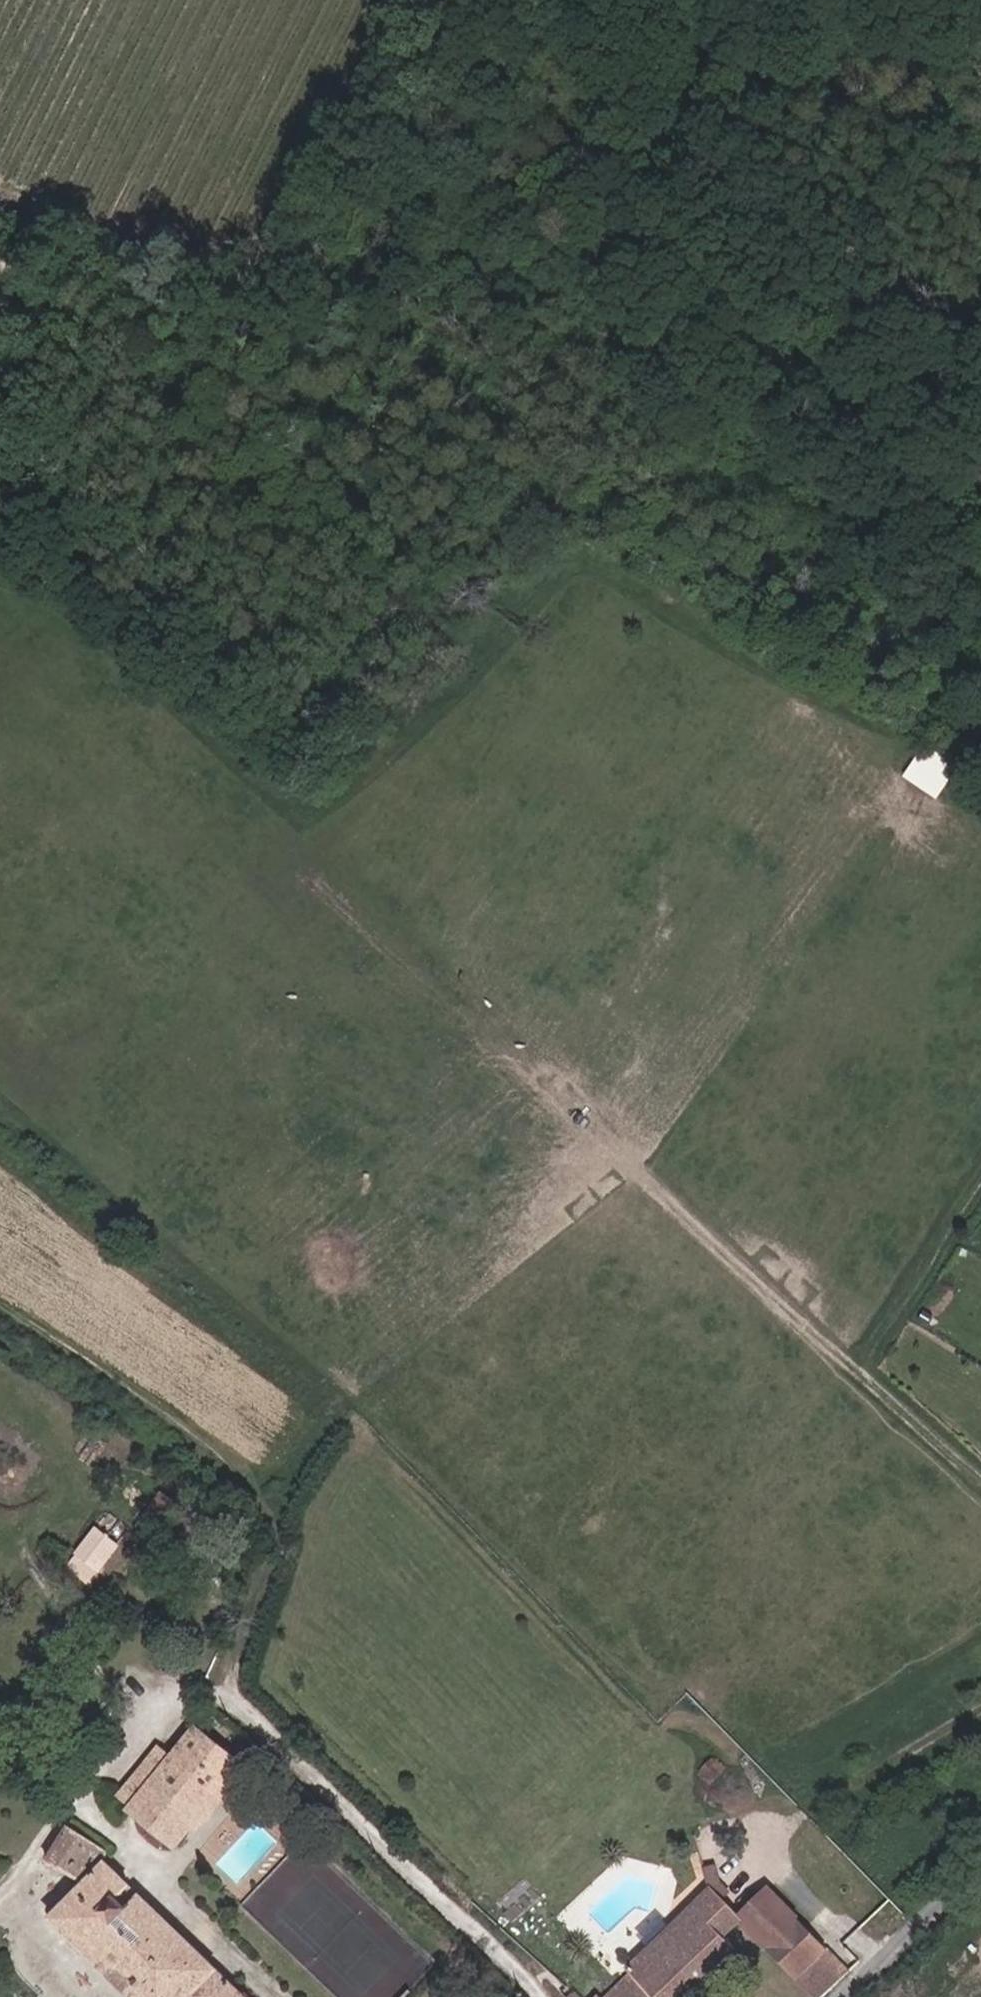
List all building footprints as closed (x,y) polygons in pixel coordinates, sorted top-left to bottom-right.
[(122,1546),(106,1531),(76,1564),(94,1580),(122,1546)] [(251,1766),(202,1725),(177,1754),(166,1744),(122,1796),(183,1847),(251,1766)] [(113,1863),(117,1853),(74,1827),(52,1863),(91,1882),(58,1919),(139,1996),(251,1996),(113,1863)] [(750,1915),(717,1882),(632,1965),(636,1969),(607,1996),(687,1996),(738,1947),(729,1937),(746,1919),(750,1915)] [(750,1915),(746,1919),(823,1996),(824,1996),(856,1965),(779,1887),(750,1915)]
